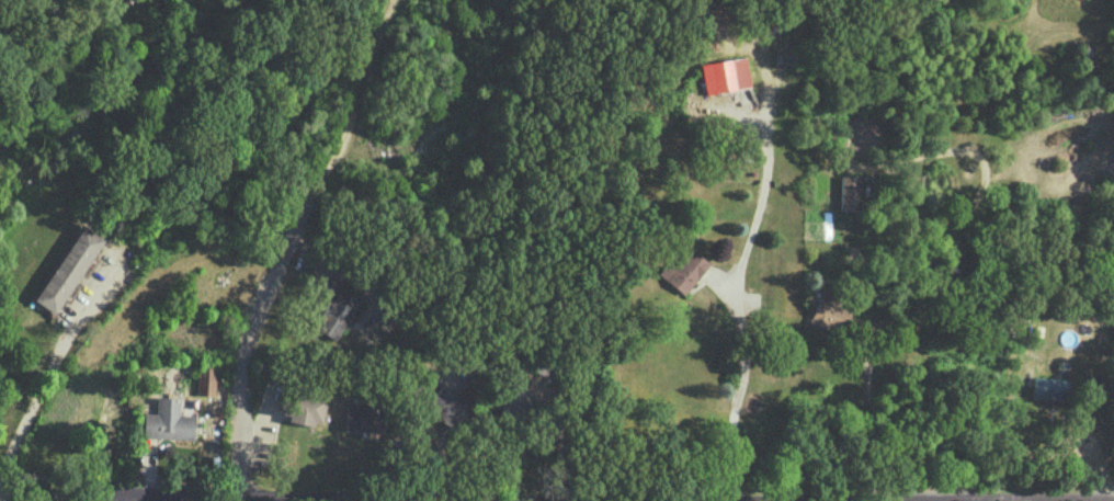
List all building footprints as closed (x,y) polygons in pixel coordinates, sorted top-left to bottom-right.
[(749,87),(745,57),(700,62),(704,92),(749,87)] [(859,175),(838,175),(839,210),(859,209),(859,175)] [(102,238),(78,223),(31,299),(55,314),(102,238)] [(681,294),(705,262),(684,247),(668,269),(662,265),(654,275),(681,294)] [(335,339),(343,326),(348,329),(355,317),(351,315),(360,299),(338,285),(313,326),(335,339)] [(854,305),(820,293),(810,322),(844,334),(854,305)] [(1066,399),(1067,378),(1032,377),(1031,398),(1066,399)] [(474,407),(440,386),(425,409),(459,431),(474,407)] [(45,408),(65,429),(86,409),(66,388),(45,408)] [(321,425),(326,399),(294,392),(289,419),(321,425)] [(143,412),(143,437),(193,438),(194,414),(179,414),(180,396),(156,396),(156,412),(143,412)] [(344,431),(384,432),(384,404),(345,403),(344,431)]
